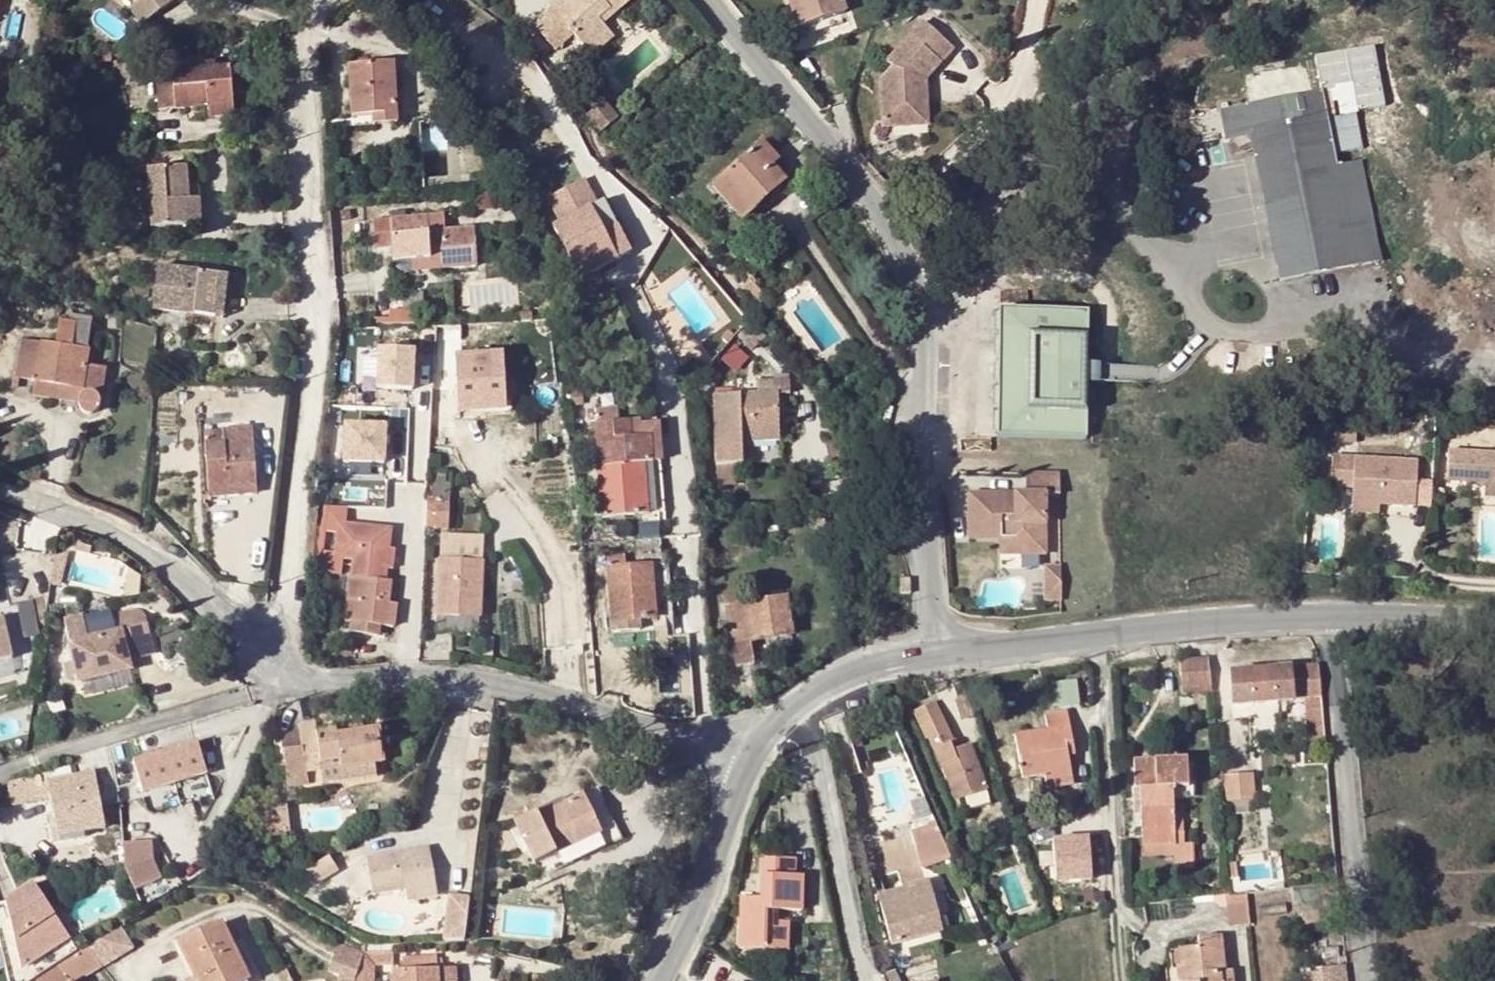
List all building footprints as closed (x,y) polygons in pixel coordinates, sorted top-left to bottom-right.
[(141,4),(132,10),(144,26),(179,0),(138,0),(141,4)] [(549,3),(552,8),(574,33),(587,49),(608,31),(603,24),(598,18),(608,8),(613,15),(630,0),(552,0),(549,3)] [(798,26),(845,11),(842,0),(790,0),(798,26)] [(554,49),(574,33),(552,8),(533,23),(554,49)] [(603,24),(613,15),(608,8),(598,18),(603,24)] [(928,80),(956,49),(926,22),(889,63),(895,69),(883,82),(885,126),(918,125),(917,92),(928,80)] [(614,38),(608,31),(587,49),(593,56),(614,38)] [(349,65),(352,114),(371,114),(398,113),(395,64),(349,65)] [(159,109),(208,105),(233,104),(230,67),(155,72),(159,109)] [(930,125),(928,80),(917,92),(918,125),(930,125)] [(1252,136),(1279,278),(1377,259),(1359,161),(1335,165),(1321,92),(1221,113),(1226,140),(1252,136)] [(233,104),(208,105),(209,119),(234,117),(233,104)] [(399,123),(398,113),(371,114),(371,125),(399,123)] [(353,125),(371,125),(371,114),(352,114),(353,125)] [(483,175),(480,129),(428,133),(430,157),(448,156),(450,178),(483,175)] [(763,141),(750,152),(767,172),(774,166),(780,161),(763,141)] [(750,152),(713,185),(742,219),(786,181),(774,166),(767,172),(750,152)] [(189,225),(188,200),(186,168),(150,169),(153,226),(189,225)] [(605,199),(553,226),(581,278),(631,252),(605,199)] [(200,200),(188,200),(189,225),(201,223),(200,200)] [(394,260),(411,259),(441,258),(442,270),(476,268),(473,227),(429,230),(428,215),(392,217),(394,260)] [(36,255),(24,255),(24,267),(35,267),(36,255)] [(441,258),(411,259),(411,272),(442,270),(441,258)] [(154,307),(215,314),(220,275),(159,267),(154,307)] [(228,276),(220,275),(215,314),(223,316),(228,276)] [(758,304),(766,297),(754,282),(746,290),(758,304)] [(766,297),(758,304),(765,312),(773,306),(766,297)] [(1084,382),(1084,368),(1087,307),(998,305),(995,371),(993,434),(1082,437),(1084,382)] [(76,322),(76,329),(92,332),(94,325),(76,322)] [(78,399),(77,402),(77,406),(79,410),(82,413),(86,414),(90,414),(94,413),(97,411),(99,407),(106,369),(87,365),(92,332),(76,329),(72,347),(24,340),(16,381),(35,384),(83,393),(78,399)] [(379,347),(379,388),(418,388),(418,347),(379,347)] [(460,412),(482,411),(482,406),(507,404),(504,352),(456,355),(460,412)] [(1153,369),(1084,368),(1084,382),(1153,384),(1153,369)] [(790,379),(758,380),(758,393),(716,396),(718,463),(742,462),(743,442),(779,441),(779,428),(778,393),(790,393),(790,379)] [(83,393),(35,384),(34,396),(77,402),(78,399),(83,393)] [(508,415),(507,404),(482,406),(482,411),(482,417),(508,415)] [(596,423),(619,421),(617,407),(596,409),(596,423)] [(656,418),(631,420),(631,428),(657,426),(656,418)] [(631,428),(631,420),(619,421),(596,423),(601,466),(661,462),(657,426),(631,428)] [(389,464),(390,422),(343,422),(343,463),(389,464)] [(254,428),(205,430),(208,488),(257,485),(254,428)] [(841,440),(828,443),(835,466),(847,463),(841,440)] [(1449,445),(1448,476),(1488,478),(1488,496),(1494,496),(1494,448),(1449,445)] [(1348,453),(1332,451),(1331,481),(1346,482),(1348,453)] [(1355,453),(1348,453),(1346,482),(1353,483),(1355,453)] [(1418,457),(1355,453),(1353,483),(1352,498),(1380,500),(1416,501),(1418,457)] [(664,513),(661,462),(601,466),(605,516),(664,513)] [(1015,491),(968,492),(968,529),(1014,529),(1014,551),(1044,551),(1043,492),(1058,492),(1058,471),(1024,471),(1024,491),(1017,496),(1015,491)] [(257,495),(257,485),(208,488),(209,498),(257,495)] [(428,497),(427,526),(449,527),(450,496),(428,497)] [(1380,500),(1352,498),(1351,508),(1379,510),(1380,500)] [(354,559),(345,620),(352,621),(380,625),(395,627),(398,603),(391,602),(393,581),(388,581),(389,567),(395,568),(397,549),(391,548),(373,546),(376,526),(341,522),(336,557),(354,559)] [(394,528),(376,526),(373,546),(391,548),(394,528)] [(968,529),(969,537),(1000,536),(1000,551),(1014,551),(1014,529),(968,529)] [(626,555),(609,556),(615,630),(639,629),(639,618),(655,617),(652,565),(626,567),(626,555)] [(483,565),(440,563),(438,612),(461,614),(461,606),(481,607),(483,565)] [(1044,566),(1044,581),(1059,580),(1059,563),(1044,563),(1044,566)] [(1044,581),(1045,598),(1060,597),(1059,580),(1044,581)] [(743,591),(726,593),(737,665),(754,663),(750,641),(791,634),(786,596),(744,602),(743,591)] [(113,596),(61,609),(65,627),(117,615),(113,596)] [(23,637),(39,633),(31,601),(15,605),(23,637)] [(481,607),(461,606),(461,614),(481,615),(481,607)] [(65,627),(78,677),(108,669),(110,677),(132,670),(117,615),(65,627)] [(0,620),(0,662),(11,659),(3,620),(0,620)] [(380,625),(352,621),(351,633),(379,636),(380,625)] [(601,641),(593,641),(594,662),(601,661),(601,641)] [(1180,660),(1182,690),(1211,689),(1208,659),(1180,660)] [(1287,667),(1290,700),(1291,700),(1291,697),(1303,696),(1320,695),(1319,686),(1317,664),(1312,665),(1287,667)] [(1270,668),(1273,702),(1290,700),(1287,667),(1270,668)] [(1247,670),(1250,704),(1273,702),(1270,668),(1263,669),(1247,670)] [(80,684),(110,677),(108,669),(78,677),(80,684)] [(1232,705),(1250,704),(1247,670),(1229,672),(1232,705)] [(965,686),(945,691),(952,720),(972,715),(965,686)] [(1304,708),(1321,707),(1320,695),(1303,696),(1304,708)] [(948,721),(940,699),(914,708),(932,751),(952,742),(954,741),(948,721)] [(1321,707),(1304,708),(1305,719),(1322,717),(1321,707)] [(1044,774),(1070,769),(1068,756),(1076,754),(1068,709),(1046,713),(1048,729),(1015,734),(1023,778),(1044,774)] [(1305,719),(1307,732),(1323,729),(1322,717),(1305,719)] [(286,775),(339,769),(383,763),(377,728),(363,731),(361,720),(333,724),(334,729),(317,732),(316,722),(301,724),(304,746),(282,750),(286,775)] [(1307,732),(1308,744),(1325,742),(1323,729),(1307,732)] [(134,760),(116,765),(121,792),(122,797),(125,796),(143,790),(208,771),(199,741),(134,760)] [(937,764),(942,763),(973,752),(974,752),(972,743),(955,749),(952,742),(932,751),(937,764)] [(1284,747),(1284,762),(1293,762),(1293,746),(1284,747)] [(973,752),(942,763),(953,793),(956,800),(988,788),(973,752)] [(107,795),(121,792),(116,765),(114,758),(100,761),(107,795)] [(1132,762),(1134,801),(1140,801),(1141,817),(1141,828),(1142,847),(1184,845),(1184,827),(1183,814),(1173,813),(1173,800),(1189,800),(1189,798),(1187,759),(1132,762)] [(52,798),(58,831),(84,826),(84,834),(88,833),(104,829),(91,763),(11,783),(9,790),(13,807),(52,798)] [(339,769),(286,775),(289,788),(377,776),(375,764),(339,769)] [(1070,769),(1044,774),(1046,789),(1073,784),(1070,769)] [(1249,801),(1254,801),(1252,775),(1225,776),(1226,802),(1232,801),(1249,801)] [(283,780),(265,782),(268,808),(286,806),(283,780)] [(535,813),(514,823),(540,875),(619,838),(595,789),(536,817),(535,813)] [(1249,801),(1232,801),(1233,814),(1250,814),(1249,801)] [(286,806),(268,808),(273,840),(291,837),(286,806)] [(911,829),(926,868),(952,858),(938,820),(911,829)] [(84,826),(58,831),(59,839),(84,834),(84,826)] [(1086,838),(1050,840),(1052,881),(1088,879),(1086,838)] [(152,841),(124,843),(127,868),(127,871),(137,892),(163,879),(153,861),(152,841)] [(1174,870),(1193,868),(1192,844),(1184,845),(1142,847),(1143,856),(1173,855),(1174,870)] [(428,854),(366,862),(371,900),(402,896),(405,907),(435,903),(428,854)] [(740,951),(782,951),(782,922),(778,922),(771,921),(771,910),(778,910),(803,911),(803,874),(795,874),(794,856),(762,856),(761,899),(740,898),(740,951)] [(1230,860),(1231,874),(1241,875),(1241,861),(1230,860)] [(929,879),(907,884),(910,898),(881,905),(891,944),(942,931),(935,901),(929,879)] [(0,901),(0,904),(31,964),(71,944),(39,881),(0,901)] [(878,892),(881,905),(910,898),(907,884),(878,892)] [(1303,887),(1296,888),(1297,901),(1304,900),(1308,933),(1328,930),(1327,925),(1343,923),(1342,916),(1341,907),(1326,908),(1323,885),(1303,887)] [(469,940),(470,894),(448,894),(447,940),(469,940)] [(1249,904),(1248,895),(1228,897),(1229,906),(1249,904)] [(1251,924),(1249,904),(1229,906),(1231,926),(1251,924)] [(247,973),(224,924),(180,943),(197,980),(230,980),(247,973)] [(1220,973),(1227,972),(1223,936),(1199,938),(1200,947),(1179,948),(1181,967),(1177,967),(1178,980),(1221,980),(1220,973)] [(330,970),(354,978),(361,954),(338,946),(330,970)] [(103,967),(89,949),(38,980),(79,980),(103,967)] [(390,950),(362,951),(361,954),(354,978),(353,980),(371,980),(371,966),(390,961),(390,950)] [(884,957),(889,971),(891,971),(901,968),(895,953),(884,957)] [(453,966),(391,970),(392,980),(453,980),(453,966)] [(1302,980),(1347,980),(1345,967),(1324,970),(1301,973),(1302,980)] [(883,973),(887,980),(896,980),(891,971),(889,971),(883,973)] [(1227,972),(1220,973),(1221,980),(1238,980),(1237,971),(1227,972)] [(279,976),(281,980),(292,980),(288,972),(279,976)]
